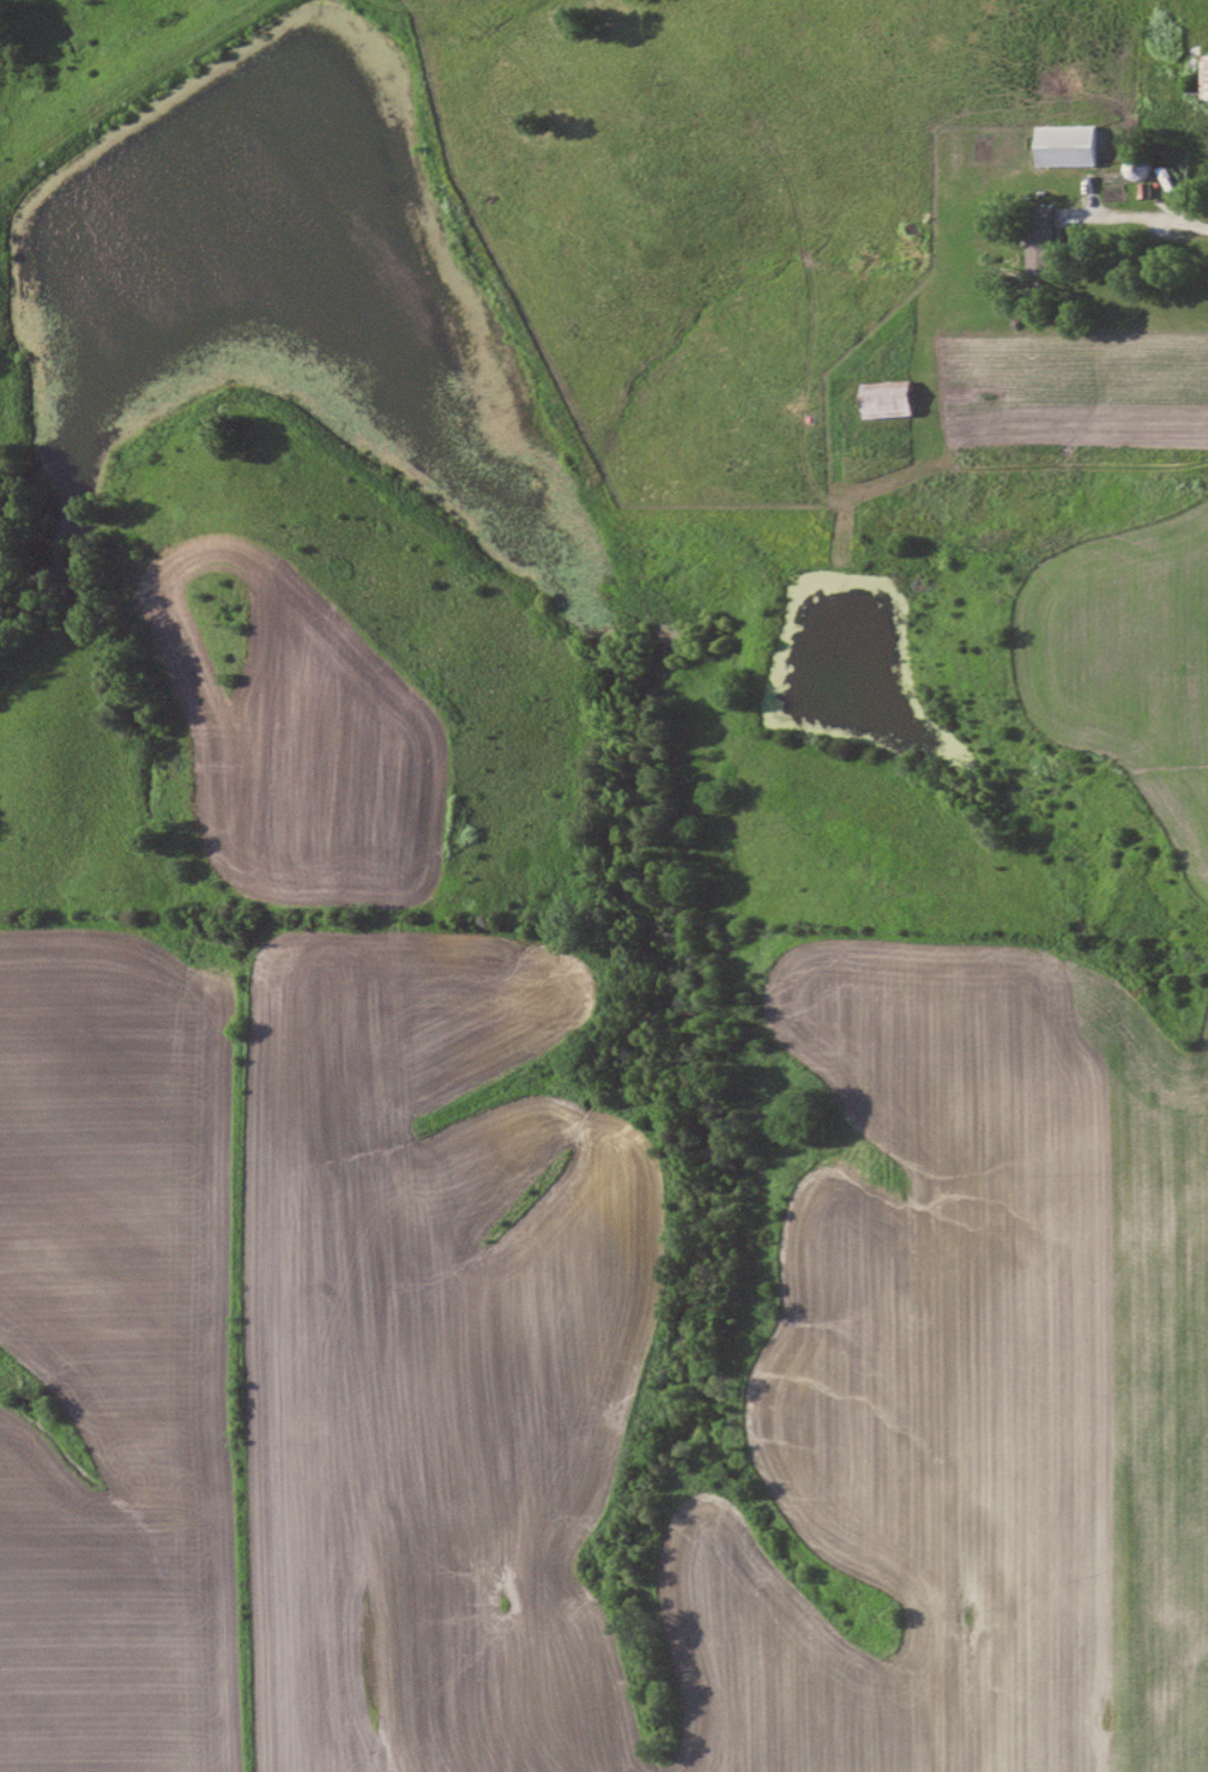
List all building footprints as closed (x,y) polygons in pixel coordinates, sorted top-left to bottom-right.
[(1042,166),(1101,166),(1101,126),(1042,126),(1042,166)]
